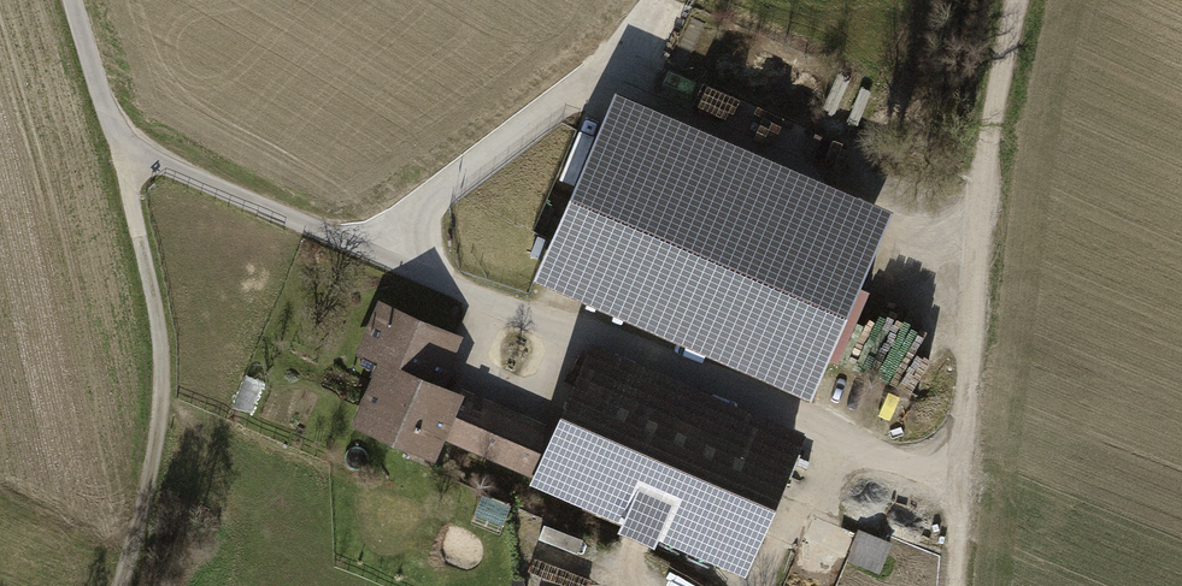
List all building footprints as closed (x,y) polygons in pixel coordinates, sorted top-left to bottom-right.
[(881,219),(615,108),(540,287),(806,397),(881,219)] [(468,344),(385,310),(336,429),(439,472),(448,451),(741,571),(793,444),(591,361),(554,451),(442,406),(468,344)] [(811,531),(788,585),(837,585),(850,555),(885,570),(897,542),(861,527),(853,548),(811,531)] [(860,584),(868,565),(853,558),(840,585),(859,585),(860,584)]
